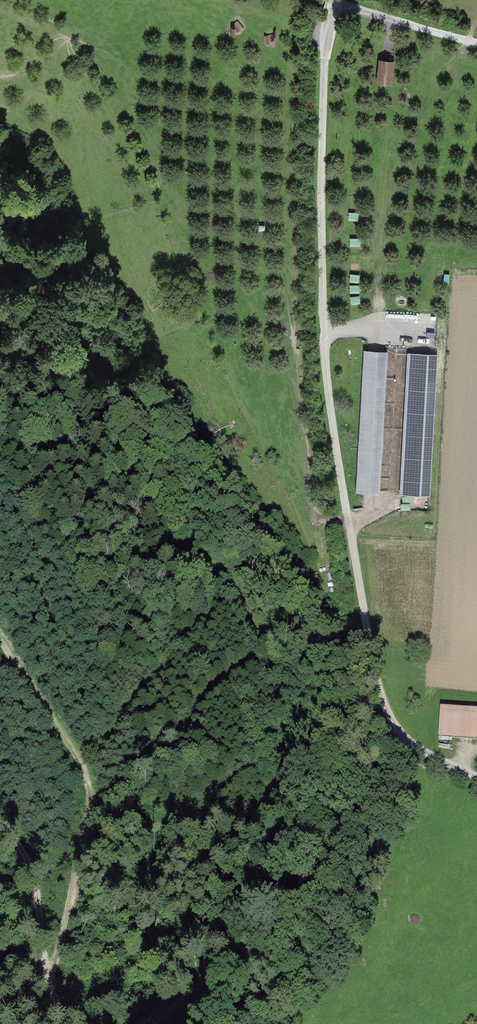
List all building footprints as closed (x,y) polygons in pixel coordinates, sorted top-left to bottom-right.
[(392,63),(380,62),(378,81),(390,82),(392,63)] [(391,352),(367,351),(357,492),(381,493),(391,352)] [(441,355),(410,353),(401,495),(431,497),(441,355)] [(440,708),(439,740),(476,741),(476,710),(440,708)]
